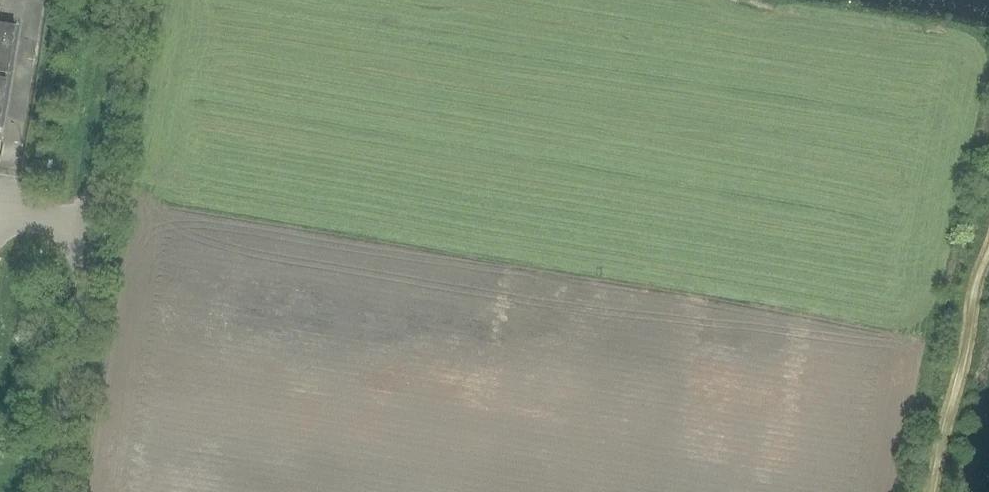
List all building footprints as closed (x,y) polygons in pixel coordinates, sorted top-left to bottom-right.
[(8,73),(15,25),(0,23),(0,72),(8,73)]
